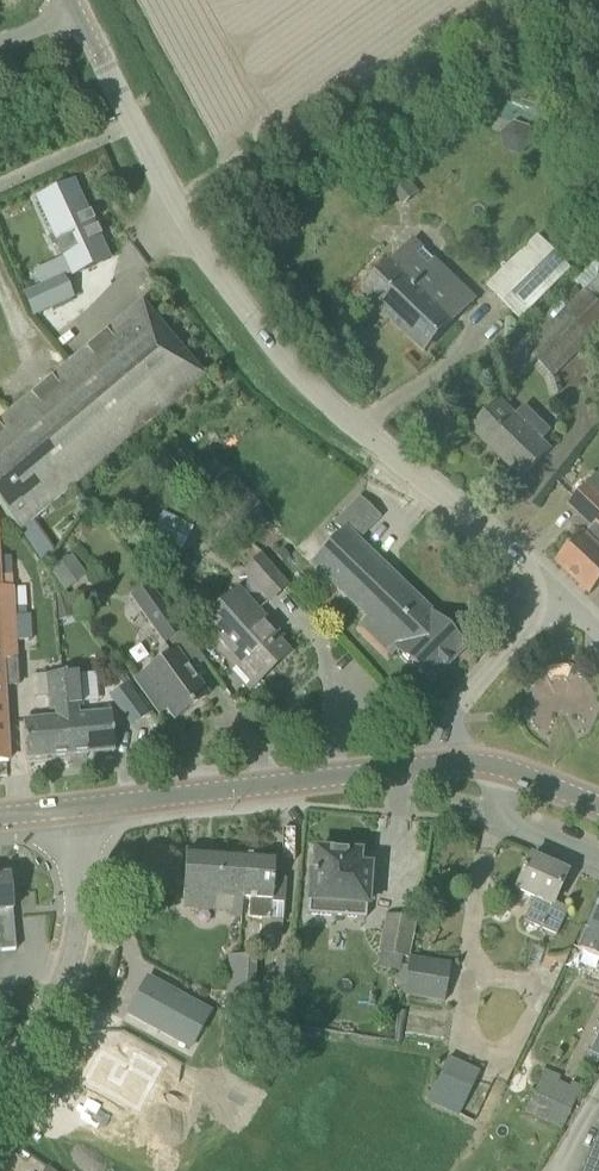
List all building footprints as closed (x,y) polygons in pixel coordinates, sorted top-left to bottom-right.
[(504,150),(520,156),(533,145),(530,128),(514,122),(500,134),(504,150)] [(93,224),(96,223),(91,213),(89,214),(74,183),(37,199),(58,244),(56,245),(62,258),(64,257),(73,277),(109,260),(100,239),(102,237),(98,228),(95,229),(93,224)] [(487,287),(510,310),(521,321),(572,271),(538,237),(487,287)] [(426,352),(469,307),(475,300),(423,250),(408,265),(400,257),(365,294),(426,352)] [(32,316),(72,298),(63,278),(24,296),(32,316)] [(555,318),(581,293),(575,288),(550,313),(555,318)] [(581,293),(555,318),(525,348),(554,378),(598,334),(598,304),(584,290),(581,293)] [(20,532),(205,378),(142,303),(0,422),(0,508),(20,532)] [(494,450),(524,478),(550,451),(542,443),(552,432),(525,405),(515,416),(501,402),(474,430),(489,444),(491,442),(497,448),(494,450)] [(579,514),(598,533),(598,473),(569,504),(579,514)] [(379,517),(361,499),(335,525),(344,533),(314,563),(400,647),(396,650),(429,683),(464,648),(355,542),(379,517)] [(559,563),(592,594),(598,586),(598,550),(585,536),(559,563)] [(48,570),(64,590),(86,573),(69,552),(48,570)] [(13,588),(11,564),(7,564),(7,555),(0,555),(0,763),(9,762),(5,687),(3,657),(16,656),(15,642),(13,588)] [(270,602),(281,592),(286,587),(260,559),(245,573),(270,602)] [(508,607),(520,595),(510,584),(497,596),(508,607)] [(132,597),(165,644),(182,631),(149,585),(132,597)] [(204,622),(257,681),(249,688),(250,689),(289,654),(255,616),(258,613),(238,591),(204,622)] [(72,612),(62,594),(56,596),(59,616),(72,612)] [(175,721),(207,697),(208,697),(176,653),(136,682),(156,711),(157,710),(156,709),(163,704),(175,721)] [(5,687),(18,687),(16,656),(3,657),(5,687)] [(82,669),(65,671),(73,757),(115,753),(111,714),(81,717),(80,708),(86,708),(82,669)] [(48,672),(48,676),(34,678),(36,697),(50,695),(52,711),(57,710),(58,719),(23,722),(27,761),(73,757),(65,671),(48,672)] [(133,725),(150,712),(128,683),(111,696),(133,725)] [(314,875),(311,875),(308,915),(366,919),(367,900),(372,900),(373,887),(368,886),(369,868),(358,868),(359,855),(316,852),(314,875)] [(185,853),(183,899),(182,909),(231,912),(231,917),(241,918),(243,899),(245,857),(185,853)] [(245,857),(243,899),(250,899),(248,918),(284,920),(287,879),(274,878),(275,859),(245,857)] [(520,876),(522,877),(516,890),(534,898),(524,921),(556,936),(568,909),(553,902),(566,874),(531,858),(524,871),(522,870),(520,876)] [(15,950),(9,877),(0,878),(0,951),(15,950)] [(577,946),(598,955),(598,898),(577,946)] [(408,958),(415,922),(386,916),(379,952),(408,958)] [(226,1016),(236,1017),(252,1018),(256,958),(230,956),(226,1016)] [(288,1008),(291,957),(276,956),(273,1007),(288,1008)] [(408,958),(402,996),(444,1003),(450,963),(414,957),(413,959),(408,958)] [(210,1013),(155,983),(146,999),(139,995),(128,1015),(176,1041),(191,1049),(200,1032),(210,1013)] [(161,1068),(135,1053),(128,1066),(119,1061),(101,1052),(85,1081),(138,1110),(161,1068)] [(473,1072),(451,1062),(433,1103),(455,1112),(473,1072)] [(545,1071),(525,1113),(562,1130),(582,1088),(545,1071)] [(581,1170),(598,1170),(598,1128),(581,1170)]
